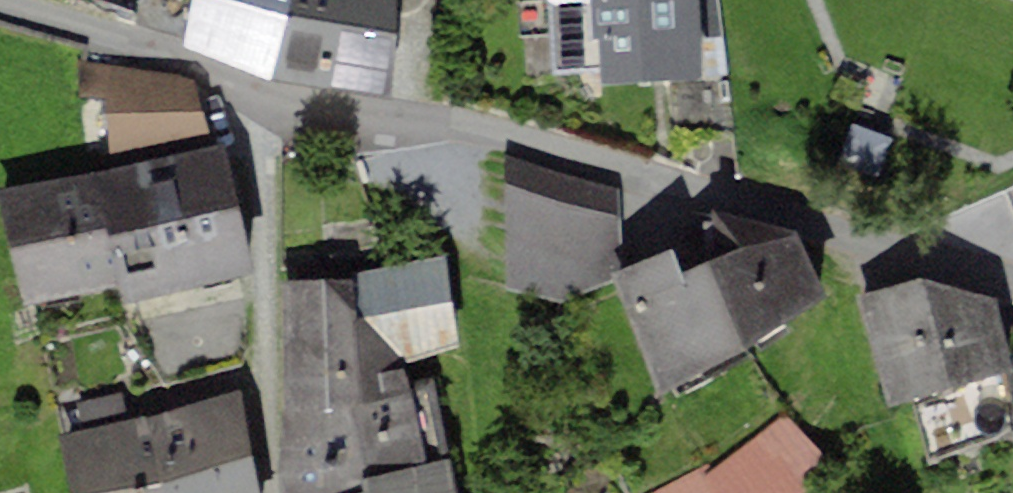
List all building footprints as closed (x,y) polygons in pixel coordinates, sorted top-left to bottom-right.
[(183,46),(262,73),(380,93),(383,28),(384,0),(189,0),(183,46)] [(555,70),(590,69),(590,79),(698,73),(694,0),(551,0),(555,70)] [(189,76),(80,60),(80,100),(104,96),(111,169),(212,144),(189,76)] [(111,169),(95,172),(114,284),(117,300),(251,269),(230,180),(221,142),(212,144),(111,169)] [(618,192),(501,159),(508,292),(574,293),(608,275),(620,267),(618,192)] [(114,284),(95,172),(34,183),(0,189),(0,204),(19,304),(114,284)] [(669,247),(620,267),(608,275),(660,392),(756,344),(751,335),(818,297),(794,231),(713,211),(714,244),(715,258),(681,275),(675,261),(669,247)] [(442,256),(281,284),(281,410),(406,382),(405,360),(459,346),(442,256)] [(858,296),(889,403),(911,396),(930,463),(1012,437),(1012,414),(1009,358),(1004,302),(940,283),(923,278),(858,296)] [(406,382),(281,410),(282,434),(284,492),(344,492),(363,489),(362,474),(448,456),(434,376),(406,382)] [(60,436),(70,492),(254,492),(244,427),(238,392),(140,418),(128,418),(120,390),(72,401),(79,431),(60,436)] [(654,492),(796,492),(803,487),(827,458),(780,416),(713,472),(707,465),(654,492)] [(448,456),(362,474),(363,489),(344,492),(453,492),(448,456)]
